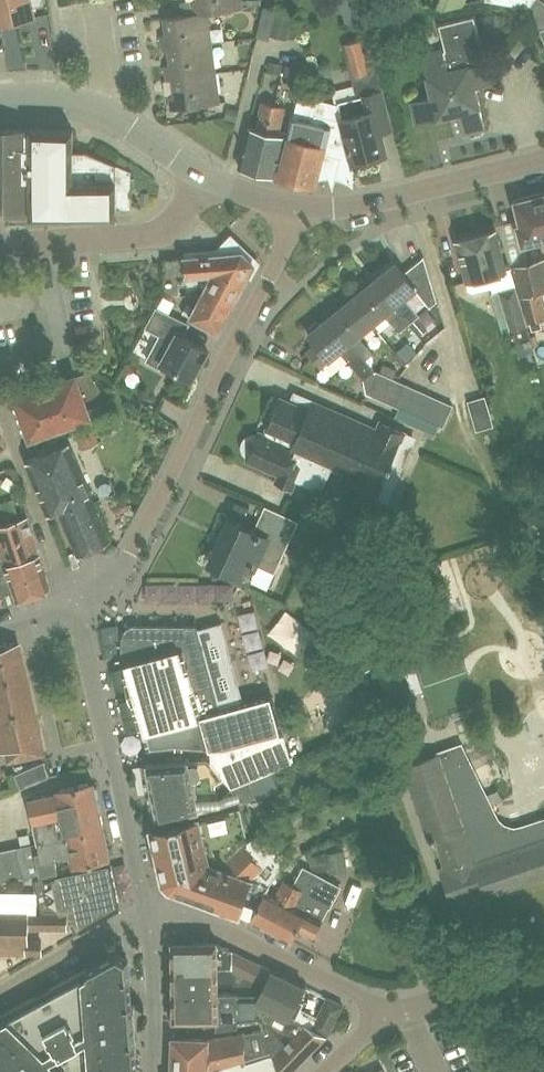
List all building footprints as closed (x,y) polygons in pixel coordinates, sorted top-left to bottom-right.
[(14,20),(10,0),(0,0),(0,23),(14,20)] [(14,20),(34,16),(32,4),(42,1),(42,0),(10,0),(14,20)] [(241,0),(192,0),(194,13),(207,12),(242,7),(241,0)] [(463,5),(465,0),(441,0),(439,3),(438,8),(445,10),(463,5)] [(191,13),(189,1),(180,2),(182,14),(191,13)] [(276,10),(270,35),(294,40),(296,30),(289,29),(292,14),(276,10)] [(207,12),(194,13),(164,17),(167,34),(161,34),(163,49),(211,42),(207,12)] [(482,16),(485,32),(501,28),(497,13),(482,16)] [(446,49),(424,54),(434,96),(412,101),(418,123),(459,113),(464,133),(485,128),(475,87),(496,82),(491,59),(488,60),(477,15),(440,23),(446,49)] [(345,44),(353,77),(370,73),(367,63),(361,40),(345,44)] [(215,72),(211,42),(163,49),(169,49),(171,63),(165,64),(167,79),(173,78),(215,72)] [(215,72),(173,78),(175,94),(169,95),(171,109),(220,102),(215,72)] [(371,93),(346,99),(339,101),(339,104),(353,160),(386,152),(371,93)] [(353,160),(339,104),(299,94),(279,174),(313,183),(315,174),(327,171),(338,170),(350,173),(353,160)] [(249,127),(239,166),(258,170),(274,103),(262,100),(256,125),(259,126),(258,129),(249,127)] [(274,103),(258,170),(276,174),(285,136),(276,134),(277,130),(279,130),(285,106),(274,103)] [(71,217),(119,216),(119,210),(133,210),(133,172),(87,152),(74,152),(74,130),(0,130),(0,206),(7,207),(7,211),(13,217),(32,217),(31,218),(71,217)] [(517,202),(522,224),(519,225),(524,245),(543,240),(543,195),(517,202)] [(512,267),(508,269),(497,229),(457,240),(468,281),(470,289),(474,292),(492,288),(493,292),(498,291),(510,330),(527,325),(516,287),(512,267)] [(185,257),(164,259),(167,296),(182,295),(181,285),(190,284),(190,286),(205,285),(207,280),(211,282),(203,297),(217,303),(220,296),(234,303),(256,263),(232,240),(218,254),(185,256),(185,257)] [(438,301),(425,256),(405,272),(397,262),(376,279),(394,302),(412,324),(421,316),(407,298),(417,290),(431,307),(438,301)] [(513,265),(521,296),(524,295),(531,320),(543,317),(543,300),(542,291),(543,290),(543,258),(513,265)] [(376,279),(354,297),(364,309),(375,323),(386,315),(400,333),(412,324),(394,302),(376,279)] [(219,332),(234,303),(220,296),(217,303),(203,297),(197,308),(189,304),(183,313),(219,332)] [(354,297),(332,315),(353,341),(367,359),(374,354),(359,336),(375,323),(364,309),(354,297)] [(158,308),(157,308),(146,328),(173,342),(162,362),(194,379),(209,351),(184,338),(190,324),(165,312),(158,308)] [(310,326),(311,331),(309,333),(318,344),(309,351),(322,366),(342,350),(365,379),(376,370),(367,359),(353,341),(332,315),(322,322),(318,320),(310,326)] [(429,329),(419,318),(412,324),(422,335),(429,329)] [(515,345),(521,364),(534,361),(529,341),(515,345)] [(399,408),(400,405),(408,387),(409,385),(376,370),(366,393),(399,408)] [(76,377),(47,387),(63,432),(69,430),(67,426),(90,417),(93,424),(95,430),(116,422),(110,403),(89,411),(76,377)] [(408,387),(400,405),(399,408),(444,427),(454,405),(409,385),(408,387)] [(47,387),(21,396),(19,403),(32,439),(55,430),(57,435),(63,432),(47,387)] [(297,450),(333,466),(358,477),(354,485),(389,501),(416,441),(414,441),(416,436),(405,432),(405,431),(382,421),(379,429),(297,393),(294,402),(282,397),(269,427),(282,433),(280,438),(297,450)] [(484,396),(467,402),(476,430),(494,425),(484,396)] [(93,424),(92,425),(74,432),(82,450),(100,443),(94,430),(95,430),(93,424)] [(333,466),(297,450),(280,438),(278,441),(261,433),(249,459),(282,474),(278,483),(292,489),(296,480),(322,491),(333,466)] [(103,517),(88,484),(71,443),(27,461),(49,514),(60,509),(79,554),(112,539),(103,517)] [(13,499),(0,504),(5,517),(18,512),(13,499)] [(301,520),(267,505),(255,530),(231,519),(212,562),(250,580),(257,564),(277,573),(301,520)] [(44,565),(29,518),(0,527),(0,548),(17,601),(52,590),(44,565)] [(340,633),(347,674),(352,673),(351,670),(371,667),(363,617),(339,621),(340,633)] [(197,626),(140,626),(136,626),(134,626),(131,627),(129,628),(127,630),(125,632),(124,635),(123,637),(123,663),(142,732),(145,731),(150,750),(176,747),(212,750),(213,762),(233,787),(294,762),(285,730),(282,731),(272,696),(246,703),(223,622),(198,629),(197,626)] [(0,649),(0,751),(8,749),(11,759),(44,751),(20,644),(0,649)] [(439,866),(454,908),(543,877),(543,821),(504,835),(461,747),(442,754),(442,753),(402,766),(428,840),(434,838),(443,864),(439,866)] [(158,821),(221,806),(216,784),(224,778),(209,760),(147,762),(158,821)] [(44,763),(9,772),(12,783),(47,774),(44,763)] [(280,789),(273,772),(253,779),(259,797),(280,789)] [(251,780),(231,788),(241,801),(257,798),(251,780)] [(105,829),(96,782),(55,791),(56,793),(31,798),(41,842),(41,843),(68,837),(105,829)] [(248,838),(242,808),(152,829),(157,854),(205,844),(210,864),(220,869),(248,838)] [(205,844),(157,854),(163,883),(170,890),(239,914),(251,920),(266,890),(267,891),(270,885),(288,859),(288,858),(303,852),(297,835),(286,839),(289,848),(283,850),(268,826),(248,838),(220,869),(210,864),(205,844)] [(23,877),(110,859),(105,829),(68,837),(41,843),(41,842),(18,847),(18,848),(23,877)] [(2,882),(23,877),(18,848),(18,847),(0,851),(0,871),(2,882)] [(315,852),(316,869),(347,866),(346,849),(315,852)] [(69,911),(81,930),(98,920),(109,913),(121,906),(111,863),(36,880),(38,893),(46,891),(50,911),(61,911),(62,912),(69,911)] [(276,896),(267,891),(266,890),(251,920),(293,941),(299,929),(314,936),(323,919),(307,911),(314,897),(329,905),(339,885),(303,867),(294,885),(285,880),(276,896)] [(42,954),(42,940),(29,940),(29,928),(67,928),(67,915),(0,914),(0,953),(42,954)] [(217,943),(172,944),(173,970),(214,969),(214,984),(219,984),(248,984),(258,963),(217,943)] [(129,962),(114,954),(0,1016),(0,1071),(139,1071),(129,962)] [(173,970),(173,993),(214,992),(219,992),(219,984),(214,984),(214,969),(173,970)] [(257,1001),(328,1036),(343,1005),(327,997),(317,1017),(300,1008),(303,1003),(297,1000),(304,986),(272,970),(264,987),(257,1001)] [(174,1021),(217,1020),(217,1027),(261,1021),(264,1030),(258,1031),(267,1056),(272,1055),(279,1071),(293,1071),(328,1036),(257,1001),(253,991),(219,992),(214,992),(173,993),(174,1021)] [(228,1069),(246,1063),(267,1056),(258,1031),(244,1034),(209,1040),(174,1038),(173,1071),(216,1071),(228,1069)] [(216,1071),(279,1071),(272,1055),(267,1056),(246,1063),(228,1069),(216,1071)]
